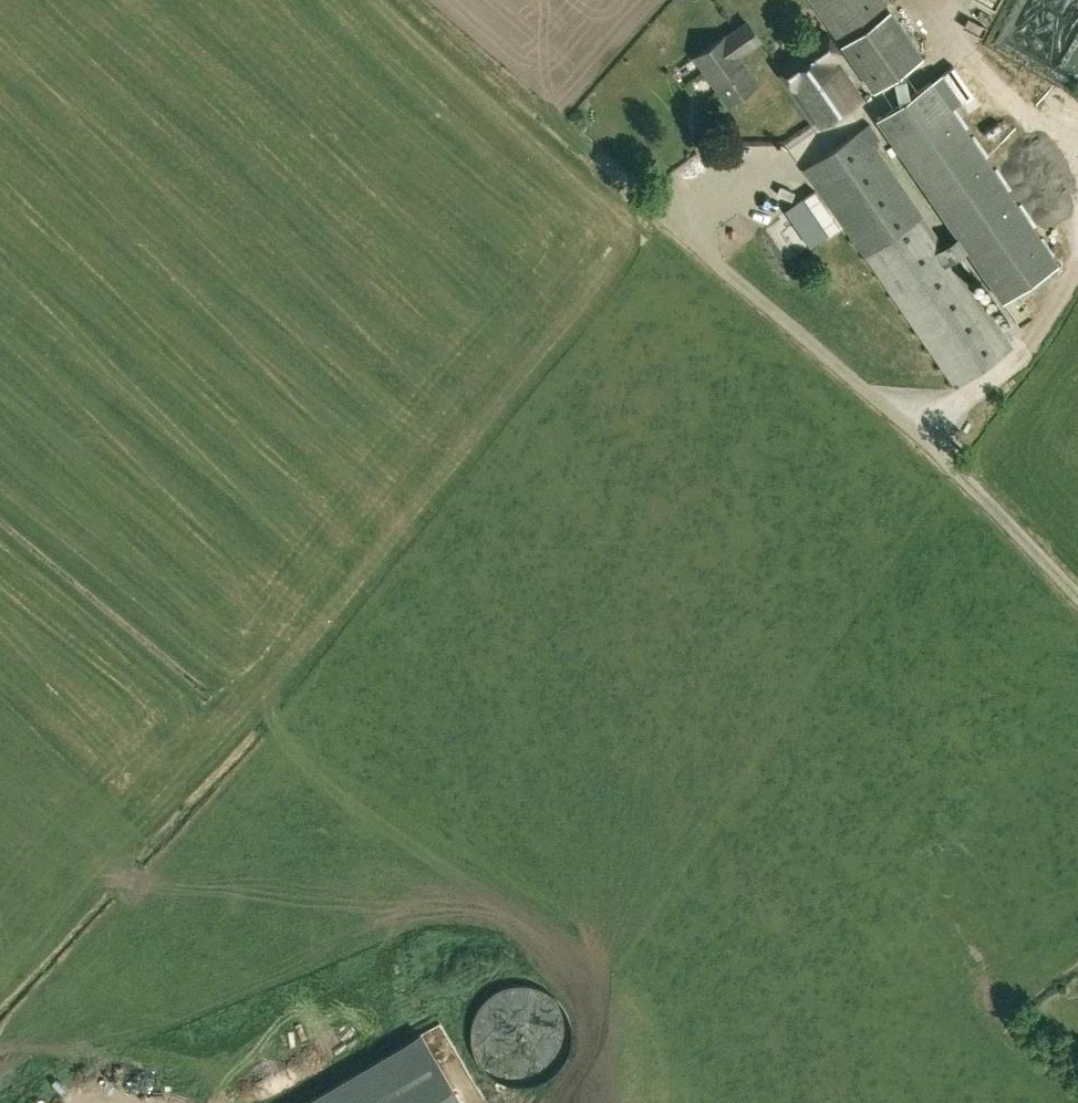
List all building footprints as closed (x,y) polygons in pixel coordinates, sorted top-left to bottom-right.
[(840,44),(889,11),(881,0),(809,0),(840,44)] [(922,58),(889,11),(840,44),(874,92),(922,58)] [(724,37),(696,57),(729,104),(757,84),(737,56),(760,40),(747,22),(725,38),(724,37)] [(827,35),(778,69),(793,89),(794,89),(822,128),(862,100),(834,61),(842,56),(827,35)] [(957,59),(945,67),(976,112),(988,103),(957,59)] [(958,238),(943,248),(952,261),(967,251),(1002,302),(1058,264),(932,82),(877,120),(958,238)] [(952,261),(943,248),(862,130),(805,169),(805,170),(803,171),(807,176),(809,175),(955,387),(1012,348),(952,261)] [(304,1102),(461,1102),(420,1034),(304,1102)]
